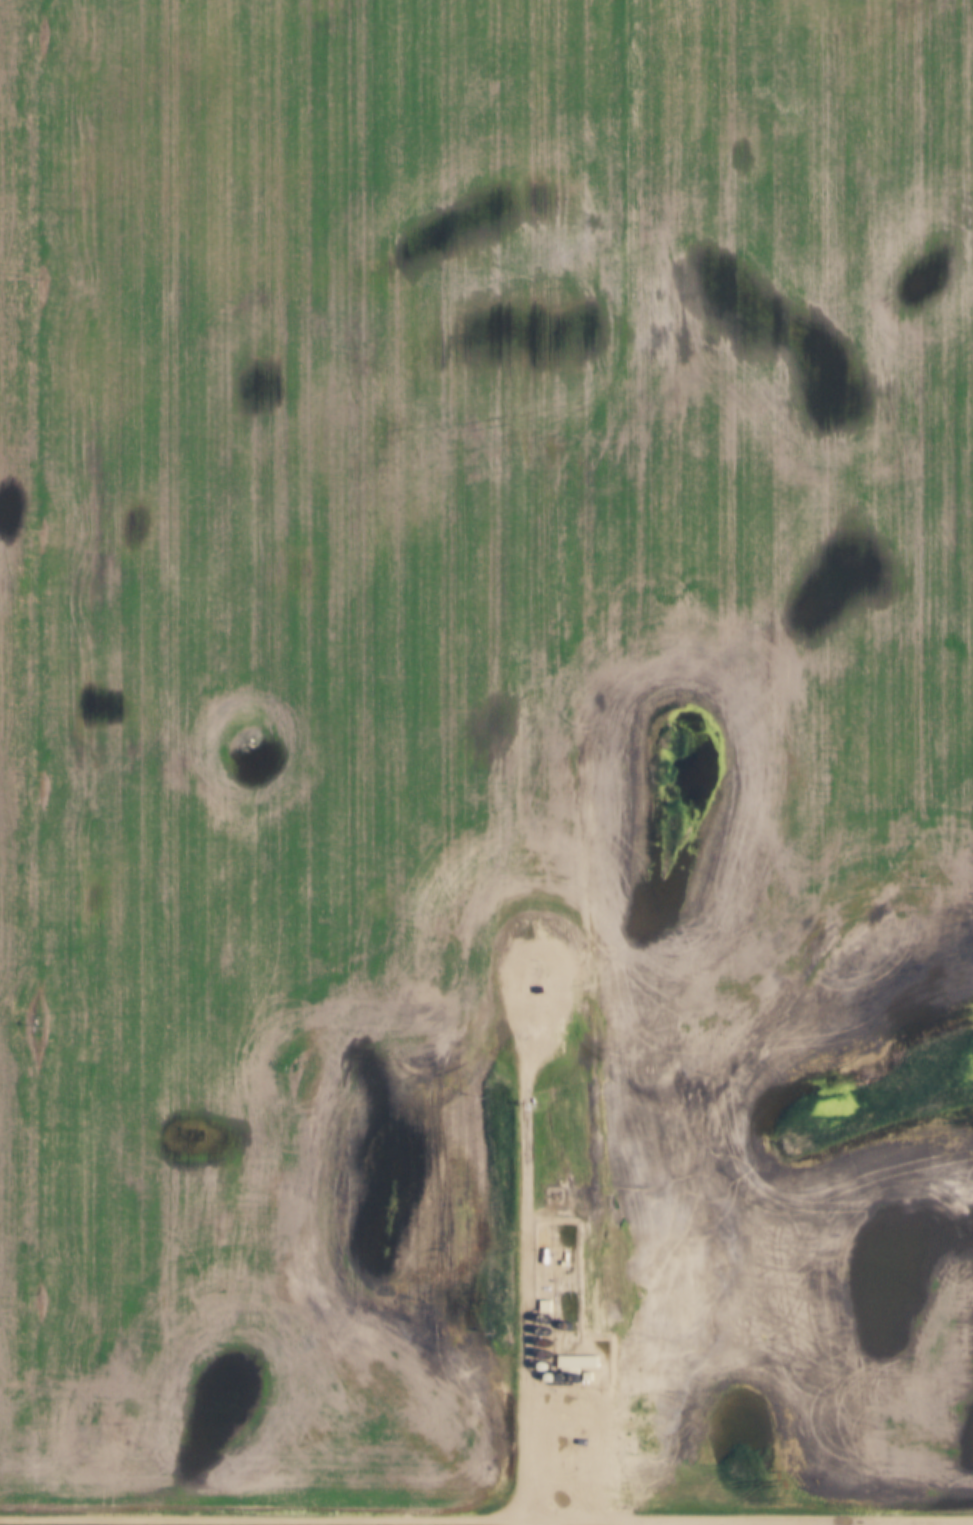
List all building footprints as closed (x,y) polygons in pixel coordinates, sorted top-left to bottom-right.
[(549,1302),(540,1302),(540,1328),(549,1328),(549,1302)]
